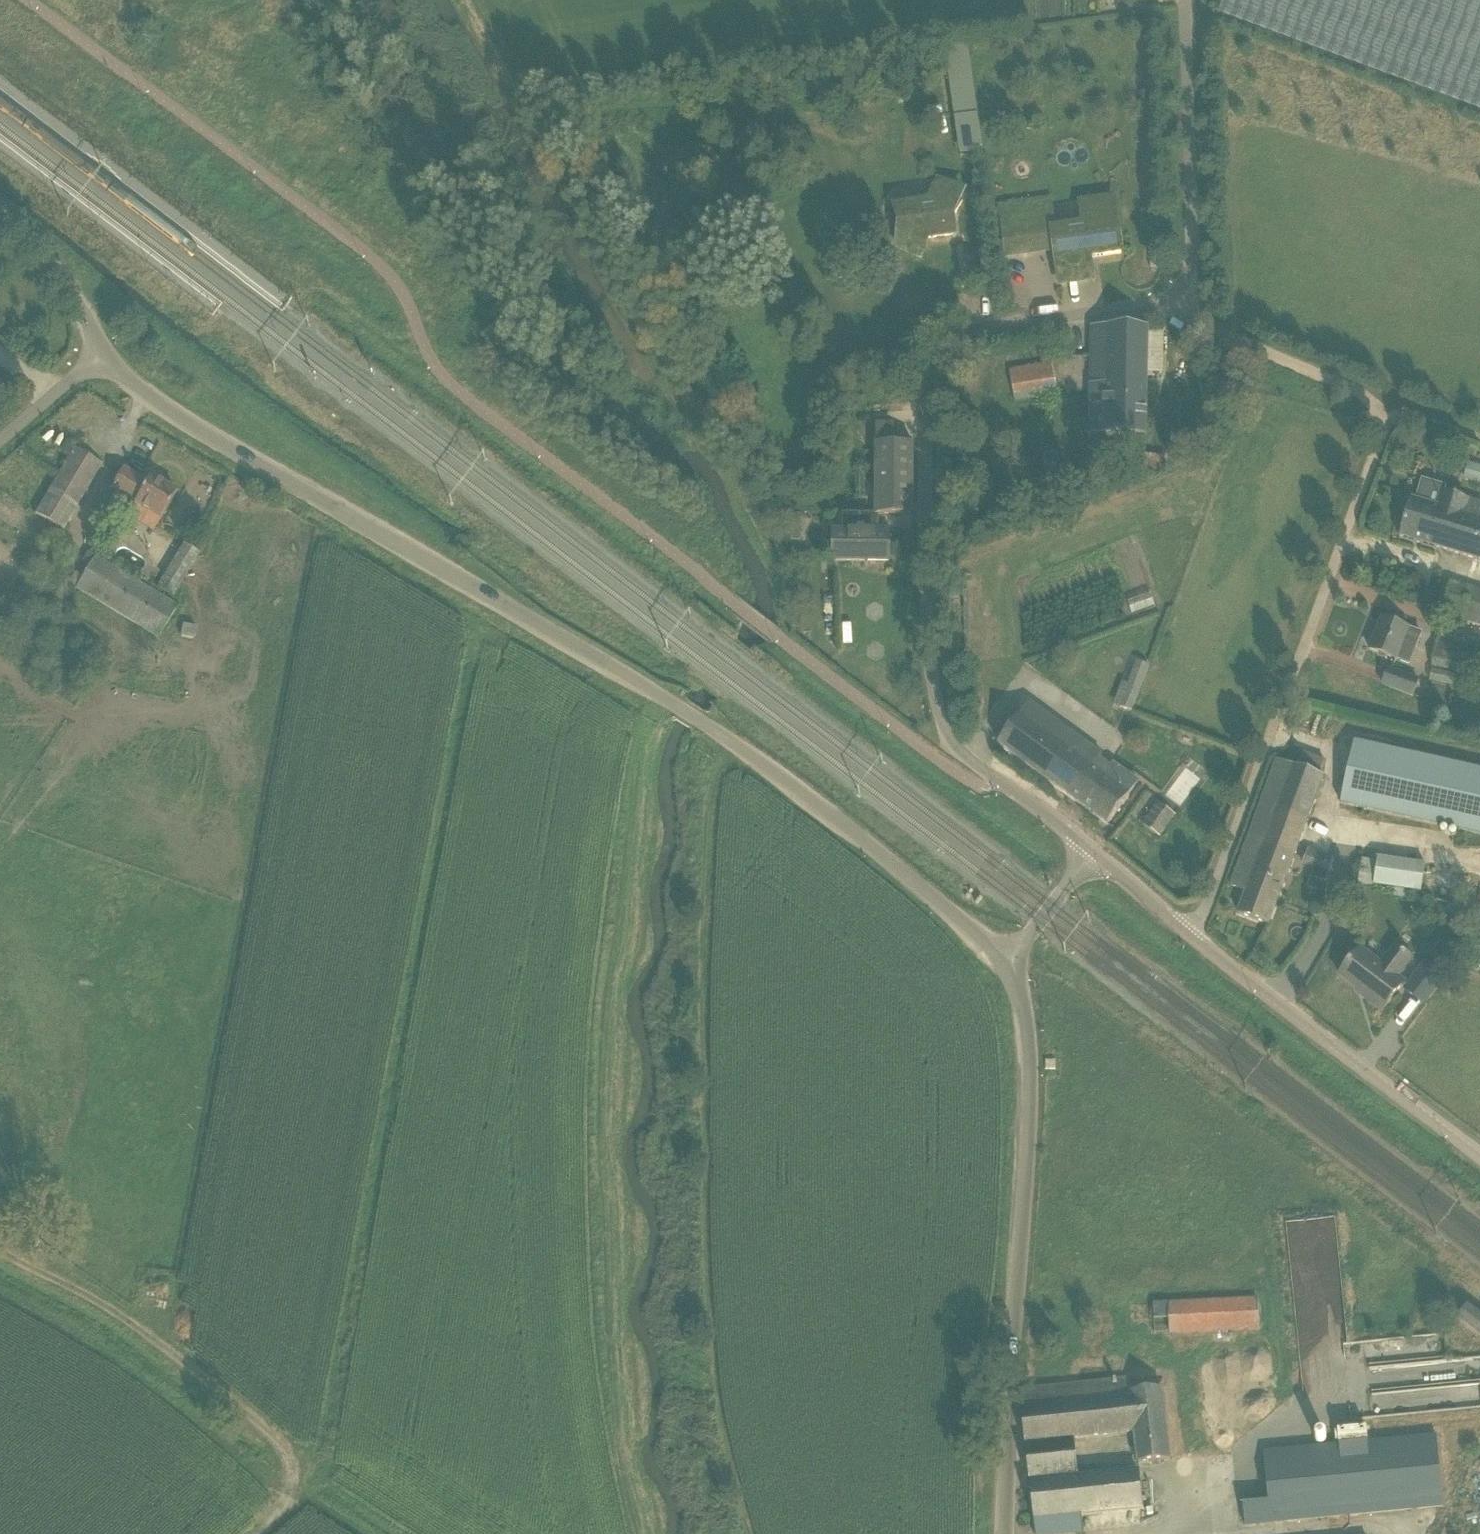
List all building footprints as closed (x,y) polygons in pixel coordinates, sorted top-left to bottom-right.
[(1218,14),(1479,112),(1479,0),(1223,0),(1218,14)] [(958,152),(984,149),(971,42),(945,45),(958,152)] [(963,190),(939,180),(930,202),(906,205),(908,223),(898,248),(920,257),(928,238),(954,235),(952,217),(963,190)] [(1053,229),(1059,280),(1092,275),(1090,257),(1122,253),(1115,202),(1082,207),(1084,225),(1053,229)] [(1148,356),(1148,328),(1092,326),(1091,384),(1102,385),(1101,436),(1146,437),(1147,373),(1148,356)] [(1164,373),(1164,357),(1148,356),(1147,373),(1164,373)] [(1041,366),(1010,372),(1015,403),(1047,397),(1041,366)] [(872,412),(857,412),(857,449),(865,449),(865,429),(872,429),(872,412)] [(844,528),(834,528),(834,561),(865,561),(865,560),(888,562),(888,561),(890,561),(890,531),(879,531),(879,515),(913,515),(913,443),(876,443),(874,513),(844,513),(844,528)] [(65,529),(77,506),(102,465),(74,448),(50,490),(37,512),(65,529)] [(1467,462),(1465,481),(1479,482),(1479,464),(1467,462)] [(160,520),(177,492),(150,477),(144,486),(137,482),(139,478),(123,468),(111,489),(134,503),(134,504),(160,520)] [(1442,492),(1437,507),(1411,499),(1400,537),(1479,561),(1479,503),(1442,492)] [(157,587),(175,598),(201,555),(184,543),(157,587)] [(158,638),(177,607),(95,557),(76,588),(158,638)] [(1410,664),(1422,634),(1382,618),(1370,649),(1397,660),(1410,664)] [(1439,640),(1433,665),(1479,675),(1479,649),(1439,640)] [(1133,712),(1150,666),(1137,661),(1119,707),(1133,712)] [(1414,696),(1420,680),(1389,669),(1383,684),(1414,696)] [(1029,702),(998,744),(1108,824),(1130,795),(1092,768),(1102,755),(1029,702)] [(1355,741),(1340,804),(1479,835),(1479,768),(1355,741)] [(1269,925),(1323,777),(1277,760),(1231,885),(1247,891),(1238,914),(1269,925)] [(1161,837),(1171,823),(1152,810),(1142,824),(1161,837)] [(1302,866),(1324,871),(1329,852),(1306,847),(1302,866)] [(1357,883),(1414,892),(1420,893),(1425,863),(1378,856),(1377,862),(1361,859),(1357,883)] [(1462,907),(1448,903),(1445,913),(1460,916),(1462,907)] [(1382,1012),(1406,982),(1401,978),(1415,958),(1396,944),(1383,961),(1363,946),(1340,975),(1369,997),(1367,1000),(1382,1012)] [(1424,964),(1418,973),(1437,987),(1444,979),(1424,964)] [(1259,1328),(1258,1299),(1169,1304),(1170,1333),(1259,1328)] [(1467,1307),(1459,1318),(1479,1334),(1479,1317),(1467,1307)] [(1021,1390),(1023,1406),(1021,1406),(1036,1533),(1055,1533),(1084,1531),(1083,1516),(1144,1510),(1140,1475),(1079,1481),(1074,1438),(1135,1432),(1138,1463),(1171,1460),(1163,1388),(1131,1392),(1130,1378),(1021,1390)] [(1269,1500),(1243,1502),(1245,1526),(1444,1507),(1437,1433),(1264,1450),(1269,1500)]
